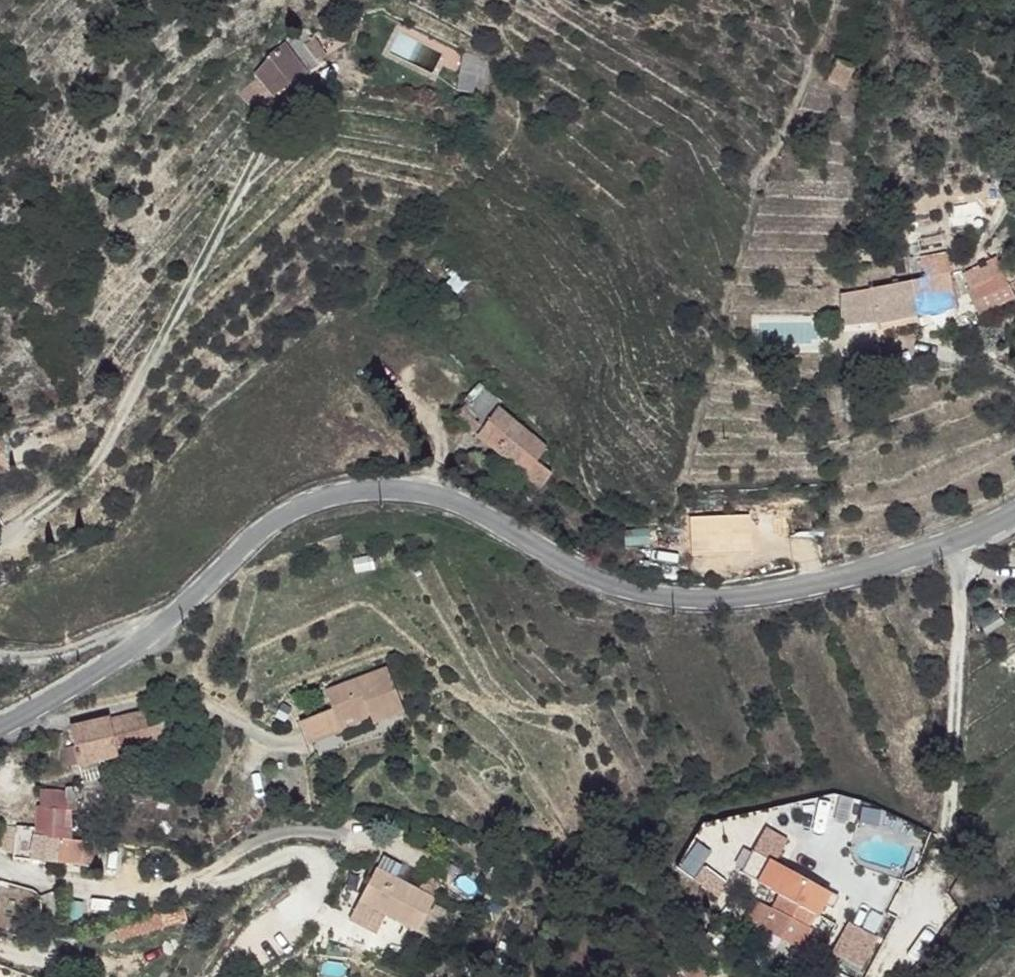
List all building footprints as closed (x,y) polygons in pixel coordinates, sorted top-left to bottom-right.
[(475,5),(473,0),(457,0),(461,11),(475,5)] [(284,57),(299,73),(311,61),(294,47),(284,57)] [(270,100),(299,73),(284,57),(268,68),(270,73),(257,84),(270,100)] [(913,240),(915,253),(939,246),(937,235),(913,240)] [(906,280),(912,316),(953,308),(940,254),(915,257),(917,280),(906,280)] [(978,313),(1014,296),(1014,279),(1002,286),(989,259),(959,271),(978,313)] [(829,296),(832,327),(868,319),(871,324),(912,316),(906,280),(829,296)] [(478,424),(491,406),(465,382),(453,402),(461,408),(478,424)] [(532,462),(541,450),(491,406),(478,424),(461,408),(450,421),(537,488),(546,475),(532,462)] [(389,670),(326,688),(330,704),(335,720),(365,714),(367,721),(367,724),(402,716),(389,670)] [(330,704),(290,715),(297,739),(338,729),(335,720),(330,704)] [(156,708),(71,727),(79,764),(115,755),(135,751),(135,746),(162,740),(156,708)] [(365,714),(335,720),(338,729),(367,721),(365,714)] [(115,755),(79,764),(82,781),(118,773),(115,755)] [(66,808),(39,805),(32,827),(35,828),(35,833),(58,835),(67,836),(64,813),(74,812),(72,791),(78,792),(78,786),(65,788),(66,796),(66,808)] [(66,796),(42,794),(39,805),(66,808),(66,796)] [(32,827),(15,825),(13,856),(34,858),(35,833),(35,828),(32,827)] [(58,835),(35,833),(34,858),(58,860),(58,835)] [(67,836),(58,835),(58,860),(83,863),(82,840),(68,841),(67,836)] [(97,839),(82,840),(83,863),(98,863),(97,839)] [(748,855),(766,864),(775,849),(756,840),(748,855)] [(431,863),(386,850),(377,883),(437,901),(452,852),(438,846),(431,863)] [(766,864),(748,855),(737,877),(756,886),(777,897),(813,915),(818,917),(822,909),(829,895),(766,864)] [(834,897),(829,895),(822,909),(828,912),(834,897)] [(813,915),(777,897),(769,912),(806,930),(813,915)] [(769,912),(750,903),(741,923),(760,933),(769,912)] [(429,907),(419,928),(431,934),(441,913),(429,907)] [(806,930),(769,912),(760,933),(798,953),(808,931),(806,930)] [(875,940),(846,926),(833,954),(862,969),(875,940)] [(1,930),(0,934),(0,940),(20,946),(24,939),(1,930)]
